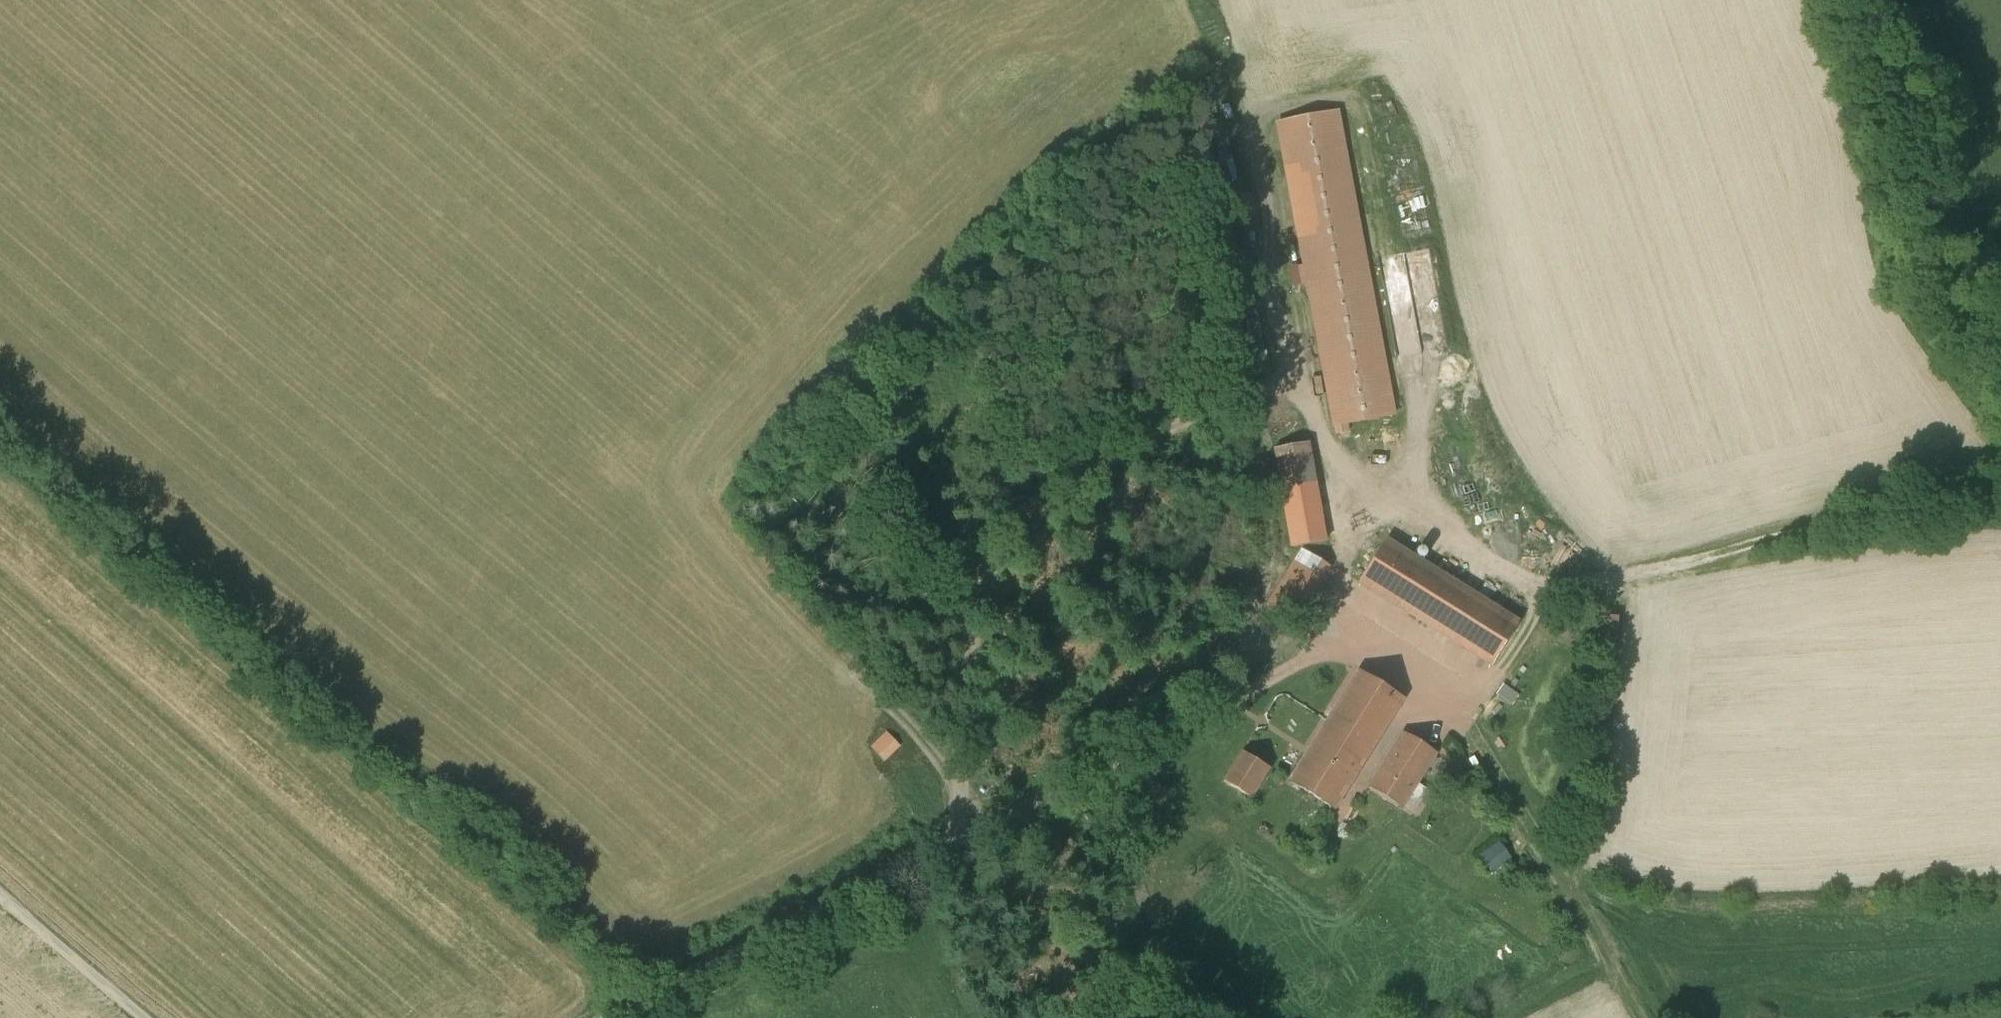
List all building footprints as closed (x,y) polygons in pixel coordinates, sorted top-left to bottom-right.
[(1394,416),(1337,112),(1279,123),(1305,267),(1296,268),(1300,285),(1308,284),(1335,427),(1394,416)] [(1309,444),(1275,450),(1282,489),(1316,483),(1309,444)] [(1519,623),(1386,540),(1360,583),(1492,666),(1519,623)] [(1331,569),(1303,551),(1269,604),(1298,621),(1331,569)] [(1359,672),(1290,782),(1335,810),(1404,700),(1359,672)] [(1403,733),(1369,787),(1404,809),(1438,754),(1403,733)] [(1270,769),(1243,752),(1225,782),(1251,799),(1270,769)]
